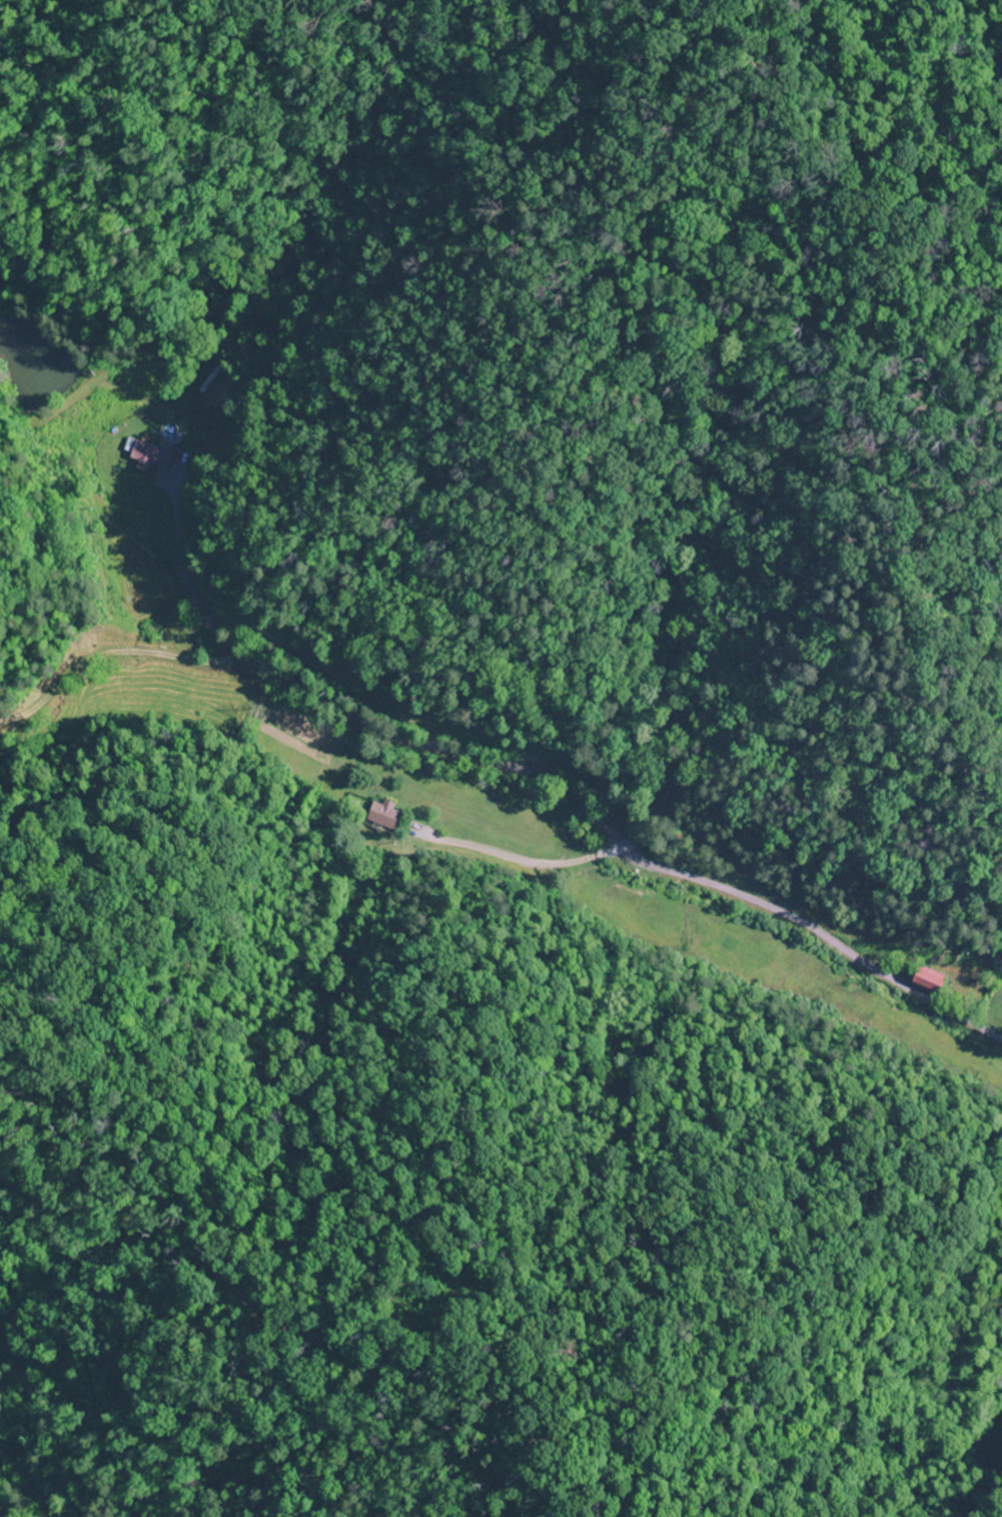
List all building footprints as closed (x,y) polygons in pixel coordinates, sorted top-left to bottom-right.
[(164,473),(171,452),(134,440),(126,461),(164,473)]
